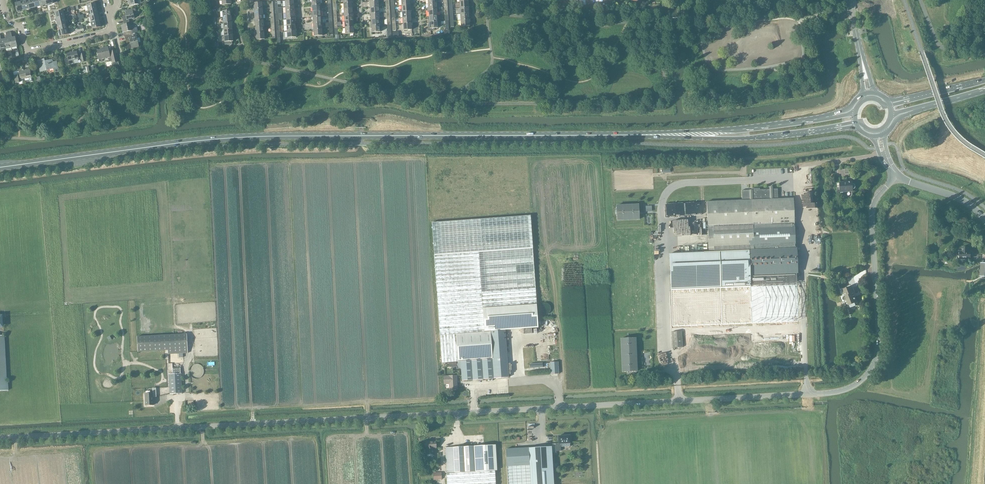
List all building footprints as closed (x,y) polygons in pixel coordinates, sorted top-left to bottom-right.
[(21,2),(23,10),(24,10),(24,11),(26,10),(29,9),(27,0),(23,1),(23,0),(21,0),(21,2)] [(27,0),(29,9),(30,9),(32,9),(32,8),(35,8),(33,0),(27,0)] [(17,1),(15,1),(15,3),(17,12),(18,11),(18,12),(20,12),(20,11),(23,10),(21,2),(17,3),(17,1)] [(55,13),(54,13),(55,15),(56,18),(65,16),(64,13),(69,12),(68,8),(63,9),(63,10),(55,13)] [(88,11),(89,14),(88,15),(87,15),(88,17),(90,17),(98,15),(98,14),(99,14),(98,12),(99,12),(98,9),(97,9),(88,11)] [(126,15),(122,16),(124,24),(130,23),(130,24),(129,19),(135,18),(133,9),(125,11),(126,15)] [(92,26),(89,26),(87,27),(88,30),(101,27),(101,26),(101,24),(100,24),(100,21),(91,23),(92,26)] [(438,22),(429,23),(429,25),(428,26),(428,30),(429,31),(434,31),(434,29),(438,28),(438,24),(441,24),(441,22),(438,22)] [(124,24),(121,25),(123,33),(124,32),(125,36),(131,34),(136,33),(138,32),(137,27),(135,28),(131,29),(130,24),(130,23),(124,24)] [(59,31),(58,31),(60,36),(69,34),(71,33),(70,28),(67,28),(59,30),(59,31)] [(11,31),(9,32),(12,48),(17,47),(15,37),(12,38),(11,31)] [(131,34),(125,36),(128,50),(139,47),(138,43),(141,42),(140,38),(137,38),(136,33),(131,34)] [(104,49),(98,51),(99,59),(110,56),(111,56),(113,63),(118,62),(115,50),(109,51),(108,47),(104,48),(104,49)] [(70,64),(69,61),(79,59),(78,59),(81,58),(82,62),(85,61),(84,53),(80,54),(81,54),(77,55),(77,52),(67,54),(68,58),(65,59),(65,60),(66,64),(67,65),(70,64)] [(41,72),(47,71),(47,70),(54,69),(55,73),(59,72),(57,61),(53,62),(52,60),(48,61),(47,58),(38,61),(41,72)] [(21,82),(21,80),(32,77),(29,65),(26,66),(26,69),(24,70),(24,69),(22,70),(19,71),(19,74),(14,75),(15,83),(21,82)] [(837,187),(838,194),(845,194),(845,191),(853,191),(853,189),(854,189),(855,189),(855,188),(856,187),(856,186),(855,185),(855,184),(854,184),(853,184),(853,183),(852,182),(847,182),(847,180),(846,180),(845,180),(844,181),(844,182),(840,183),(840,187),(837,187)] [(708,252),(749,250),(795,248),(793,198),(778,199),(777,189),(760,190),(760,188),(752,188),(752,190),(742,190),(742,200),(706,202),(708,252)] [(688,210),(687,202),(674,204),(675,215),(684,214),(684,210),(688,210)] [(639,220),(639,205),(617,206),(617,221),(639,220)] [(818,221),(818,212),(806,213),(806,221),(818,221)] [(530,215),(432,222),(434,255),(533,248),(530,215)] [(960,259),(970,259),(971,251),(968,251),(968,247),(962,247),(962,251),(960,251),(960,259)] [(537,304),(533,248),(434,255),(440,335),(456,334),(484,332),(483,308),(537,304)] [(795,248),(749,250),(750,275),(796,273),(795,248)] [(708,252),(668,253),(670,290),(751,286),(749,250),(708,252)] [(843,298),(843,299),(843,300),(844,300),(845,300),(847,306),(857,302),(850,286),(843,290),(845,296),(843,297),(843,298)] [(770,291),(770,290),(758,290),(758,294),(758,300),(767,299),(767,296),(772,295),(772,291),(770,291)] [(537,304),(483,308),(484,332),(491,331),(505,330),(538,327),(537,304)] [(493,359),(494,378),(508,377),(505,330),(491,331),(493,359)] [(456,334),(458,361),(493,359),(491,331),(484,332),(456,334)] [(672,332),(673,348),(683,347),(682,331),(672,332)] [(168,350),(168,354),(188,353),(187,334),(137,337),(138,352),(168,350)] [(456,334),(440,335),(442,363),(458,361),(456,334)] [(637,371),(635,338),(629,338),(628,338),(621,339),(622,372),(637,371)] [(462,381),(494,378),(493,359),(458,361),(458,368),(461,368),(462,381)] [(550,362),(551,374),(559,374),(558,362),(550,362)] [(169,374),(170,394),(182,393),(181,373),(180,368),(173,368),(173,374),(169,374)] [(444,376),(444,384),(449,384),(449,389),(457,389),(457,376),(444,376)] [(153,393),(145,394),(146,405),(154,405),(153,397),(156,397),(156,388),(152,388),(153,393)] [(557,444),(555,443),(556,452),(561,452),(561,445),(570,445),(570,436),(557,436),(557,444)] [(426,449),(426,454),(434,454),(433,448),(436,448),(436,441),(430,441),(425,441),(425,449),(426,449)] [(447,473),(446,473),(447,483),(496,483),(495,471),(497,471),(496,445),(445,448),(447,473)] [(529,448),(530,465),(531,483),(554,483),(552,446),(529,448)] [(507,466),(508,483),(531,483),(530,465),(507,466)]
